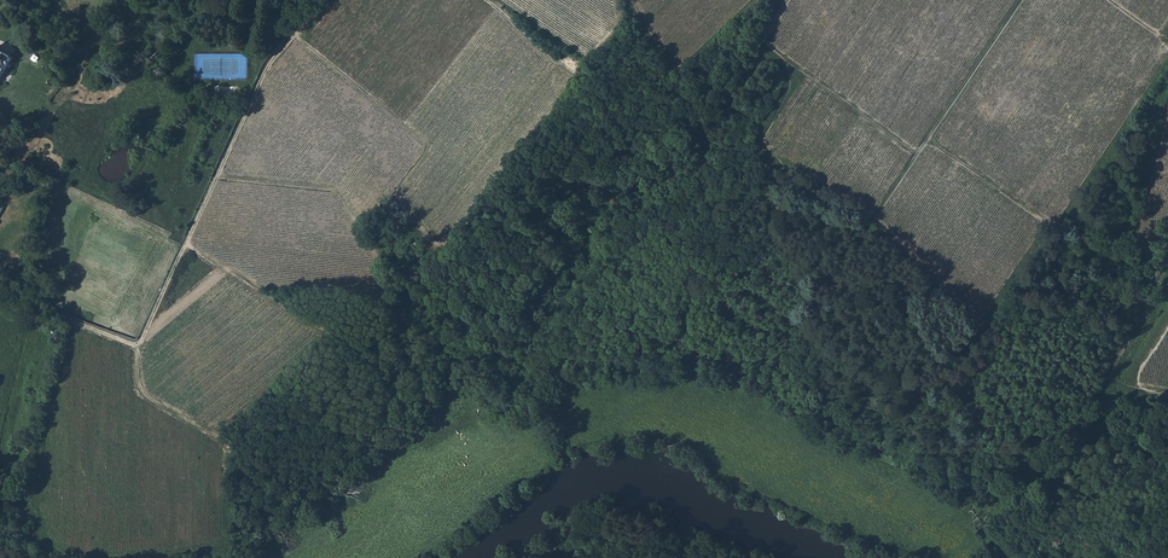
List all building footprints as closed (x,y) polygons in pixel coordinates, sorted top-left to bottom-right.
[(13,58),(0,50),(0,78),(13,58)]
